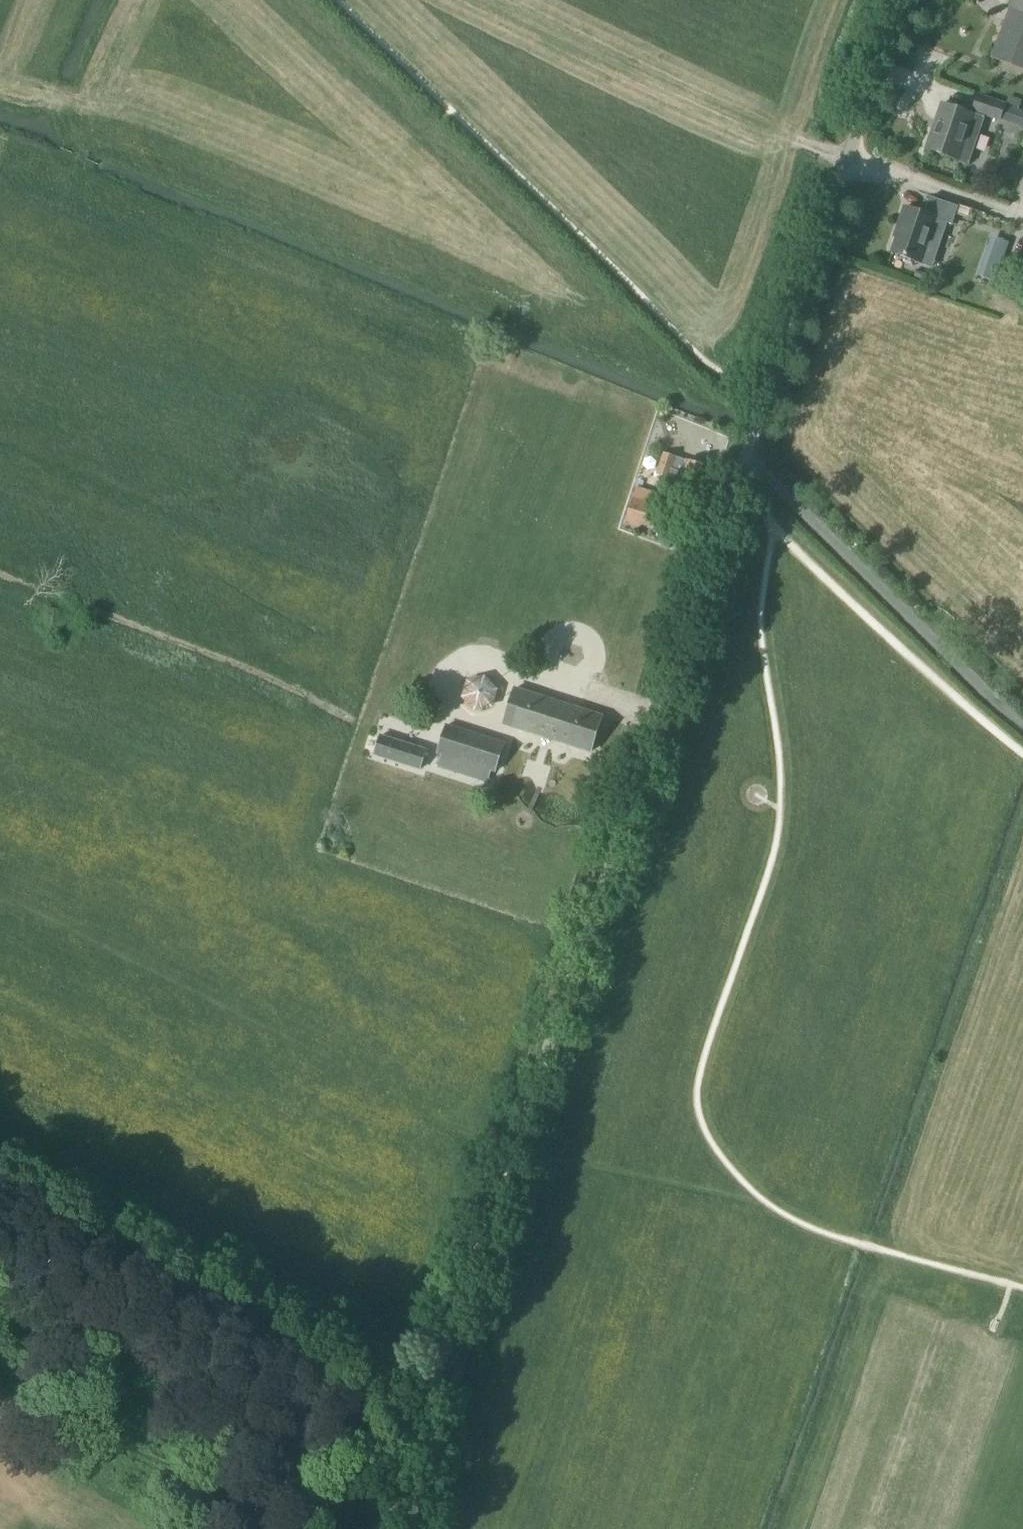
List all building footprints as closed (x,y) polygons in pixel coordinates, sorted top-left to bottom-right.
[(991,57),(1022,69),(1022,0),(1013,0),(991,57)] [(973,111),(999,120),(1004,105),(978,96),(973,111)] [(999,120),(1022,128),(1022,126),(1022,112),(1018,110),(1021,101),(1007,96),(1004,105),(999,120)] [(942,105),(927,149),(926,148),(926,149),(968,164),(984,119),(942,105)] [(892,252),(892,254),(894,255),(894,254),(921,263),(936,220),(952,225),(958,207),(930,198),(924,214),(904,208),(899,223),(902,224),(893,252),(892,252)] [(996,239),(987,265),(999,269),(1008,243),(996,239)] [(667,479),(664,490),(696,500),(707,467),(663,453),(656,475),(667,479)] [(626,522),(653,530),(659,507),(633,499),(626,522)] [(503,725),(590,753),(602,716),(515,689),(503,725)] [(437,754),(494,772),(503,744),(446,726),(437,754)] [(373,756),(420,771),(427,750),(380,735),(373,756)]
